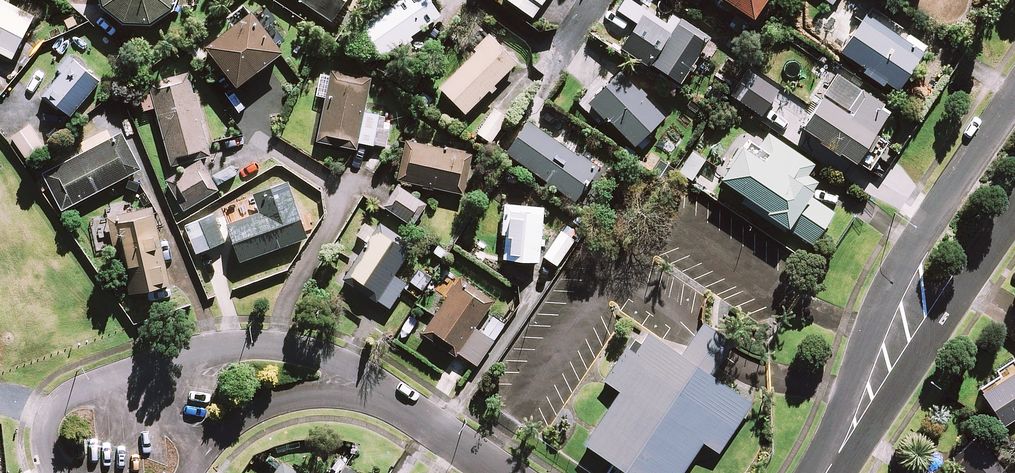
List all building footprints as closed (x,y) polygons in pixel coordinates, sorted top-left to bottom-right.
[(2,0),(0,0),(0,52),(11,58),(33,16),(2,0)] [(107,7),(128,23),(155,23),(176,8),(179,0),(105,0),(107,7)] [(331,21),(345,0),(300,0),(331,21)] [(428,0),(399,0),(361,31),(378,52),(383,58),(438,13),(428,0)] [(543,0),(508,0),(531,17),(543,0)] [(714,1),(729,11),(732,5),(751,17),(762,0),(714,0),(714,1)] [(260,25),(245,4),(228,16),(233,24),(205,45),(235,85),(289,46),(269,19),(260,25)] [(671,33),(643,14),(621,47),(646,64),(648,62),(680,82),(707,41),(678,21),(671,33)] [(927,54),(869,15),(864,22),(856,17),(836,48),(869,70),(866,75),(887,88),(890,84),(902,92),(927,54)] [(516,62),(490,36),(439,87),(464,113),(516,62)] [(99,80),(69,54),(59,65),(64,70),(44,93),(69,115),(99,80)] [(362,112),(370,76),(321,66),(315,95),(325,97),(316,141),(355,149),(356,141),(384,147),(390,118),(362,112)] [(187,70),(148,82),(151,92),(138,96),(143,113),(153,110),(171,166),(212,154),(187,70)] [(663,116),(618,72),(601,89),(596,84),(577,103),(599,123),(605,117),(640,151),(647,143),(642,138),(663,116)] [(841,75),(805,128),(824,140),(822,143),(841,156),(843,153),(860,164),(892,116),(884,111),(888,106),(841,75)] [(507,117),(494,108),(477,133),(490,142),(507,117)] [(597,166),(528,119),(505,152),(575,199),(597,166)] [(41,143),(29,125),(11,137),(24,155),(41,143)] [(138,171),(120,134),(43,173),(61,209),(138,171)] [(745,147),(723,180),(771,212),(769,215),(816,246),(838,214),(813,197),(822,184),(812,177),(819,166),(772,135),(763,148),(754,142),(749,150),(745,147)] [(397,181),(421,185),(421,188),(434,190),(434,187),(461,192),(468,153),(405,141),(397,181)] [(704,161),(690,151),(677,170),(691,180),(704,161)] [(220,188),(201,160),(165,184),(183,212),(220,188)] [(282,173),(270,178),(248,185),(259,214),(227,225),(240,261),(306,237),(282,173)] [(425,203),(396,185),(383,207),(412,224),(425,203)] [(542,208),(507,205),(501,205),(499,235),(505,236),(503,258),(538,261),(542,208)] [(169,283),(150,206),(116,215),(135,291),(169,283)] [(226,240),(214,214),(185,226),(196,253),(226,240)] [(366,244),(376,229),(363,220),(353,236),(366,244)] [(366,244),(344,279),(388,308),(405,282),(393,274),(412,244),(380,223),(376,229),(366,244)] [(573,238),(560,230),(543,257),(557,265),(573,238)] [(416,303),(432,315),(420,332),(453,356),(494,300),(464,278),(444,264),(416,303)] [(432,275),(419,267),(410,283),(422,290),(432,275)] [(683,356),(715,378),(729,358),(738,345),(706,323),(698,336),(683,356)] [(683,356),(651,334),(637,355),(628,349),(605,383),(620,393),(585,445),(626,472),(686,472),(706,444),(721,455),(755,406),(715,378),(683,356)] [(981,392),(1003,425),(1014,417),(1014,369),(981,392)] [(976,437),(952,457),(963,471),(961,472),(1005,472),(976,437)] [(338,461),(332,469),(338,472),(357,472),(338,461)] [(280,465),(274,472),(292,472),(280,465)]
